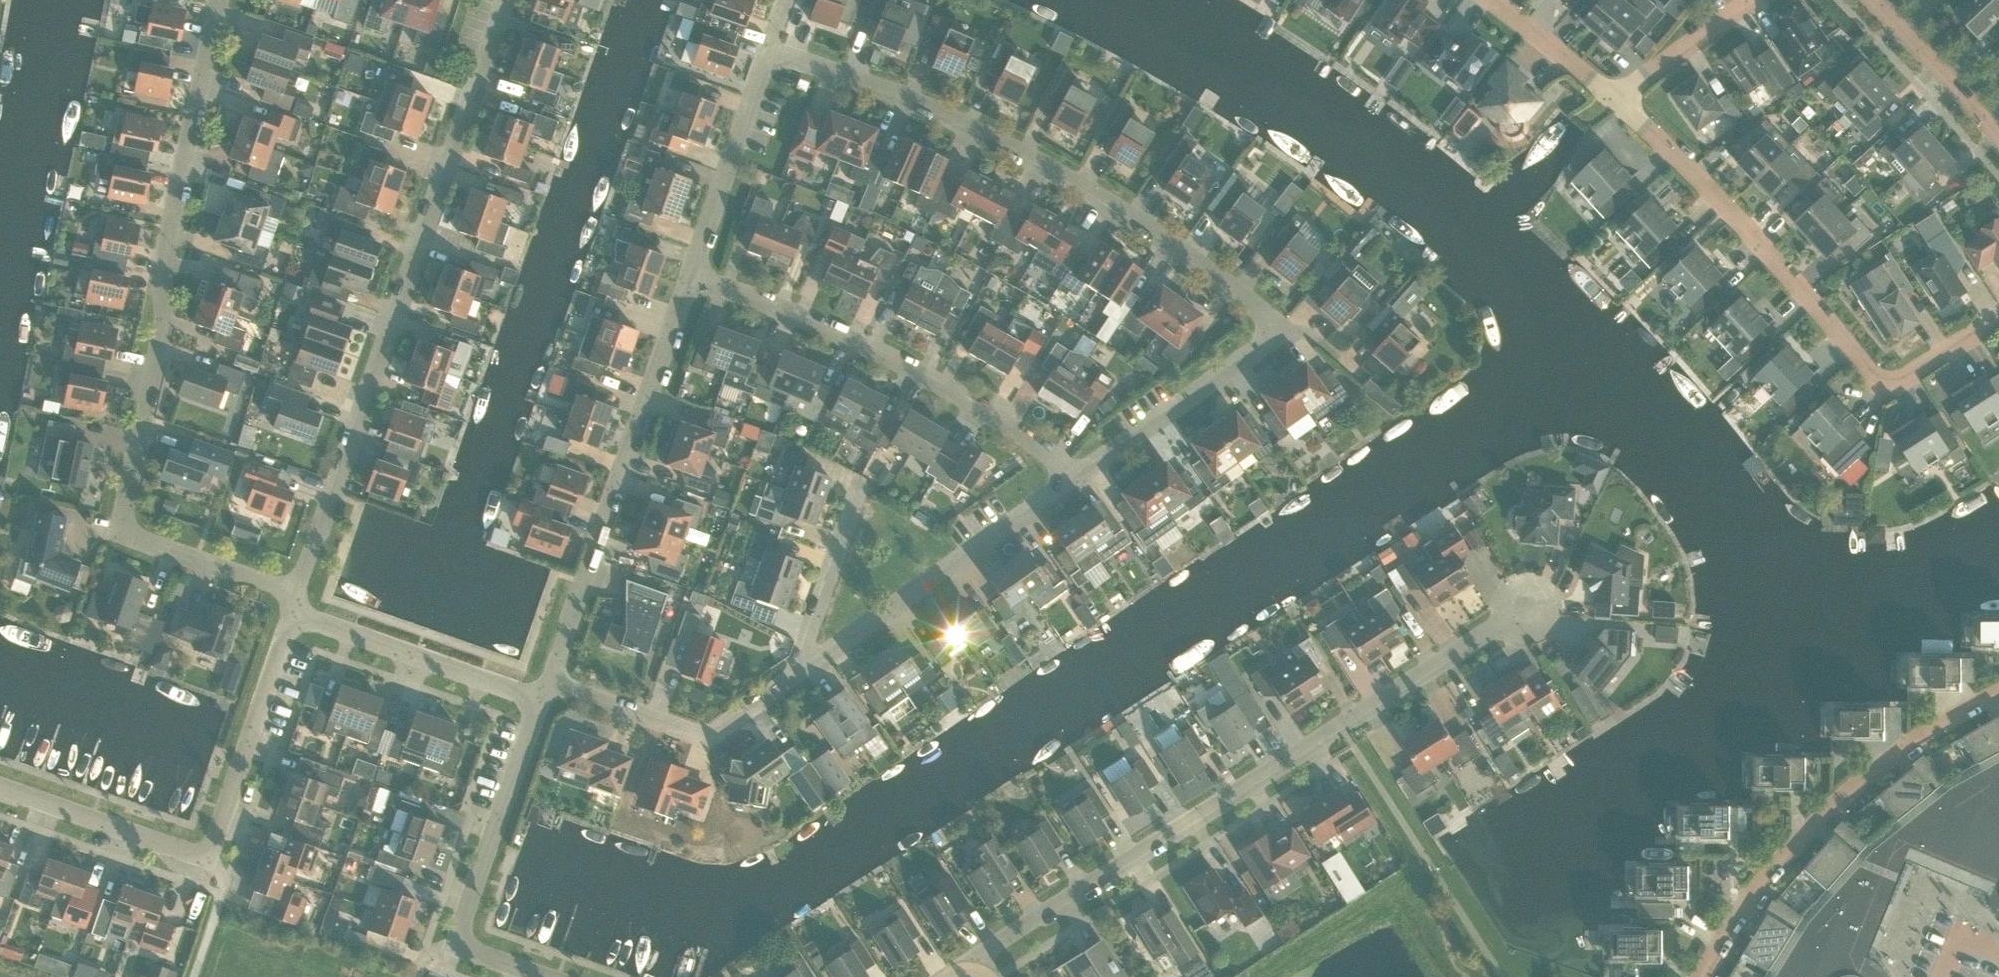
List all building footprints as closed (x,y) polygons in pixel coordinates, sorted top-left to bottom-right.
[(155,0),(138,0),(136,12),(142,22),(138,43),(167,49),(170,37),(179,39),(185,10),(154,3),(155,0)] [(333,19),(351,24),(358,0),(339,0),(333,19)] [(411,0),(385,0),(384,3),(374,0),(372,0),(363,26),(385,33),(389,19),(404,24),(411,0)] [(404,24),(420,29),(415,43),(437,50),(445,23),(431,19),(437,0),(411,0),(404,24)] [(534,9),(564,20),(571,0),(598,10),(601,0),(537,0),(534,9)] [(694,20),(732,33),(736,22),(745,25),(753,0),(715,0),(714,4),(703,0),(701,0),(694,20)] [(802,5),(813,9),(809,20),(835,28),(838,21),(851,25),(860,0),(803,0),(802,5)] [(888,0),(874,0),(868,15),(880,20),(871,41),(897,51),(911,13),(886,3),(888,0)] [(1324,4),(1350,21),(1364,0),(1326,0),(1324,4)] [(1426,1),(1424,0),(1390,0),(1374,23),(1399,40),(1403,34),(1422,47),(1439,24),(1420,10),(1426,1)] [(1631,0),(1602,0),(1585,20),(1584,19),(1583,20),(1602,35),(1631,0)] [(1648,0),(1631,0),(1602,35),(1620,51),(1621,50),(1619,49),(1638,27),(1647,35),(1664,14),(1648,0)] [(1956,13),(1979,37),(1998,18),(1998,0),(1970,0),(1956,13)] [(1801,3),(1776,21),(1784,32),(1774,40),(1799,75),(1820,60),(1813,50),(1827,40),(1801,3)] [(952,22),(940,17),(932,13),(922,36),(930,40),(941,44),(932,65),(957,76),(974,39),(949,28),(952,22)] [(732,33),(694,20),(687,40),(700,45),(693,64),(727,76),(737,47),(728,44),(732,33)] [(138,26),(126,24),(123,40),(135,43),(138,26)] [(254,58),(290,70),(295,56),(306,60),(313,40),(286,31),(282,42),(262,35),(254,58)] [(1461,45),(1443,31),(1421,61),(1441,77),(1446,70),(1467,87),(1470,83),(1472,85),(1481,73),(1479,72),(1494,52),(1486,46),(1487,44),(1480,38),(1478,40),(1470,33),(1461,45)] [(524,37),(517,59),(551,70),(559,50),(573,55),(577,43),(554,35),(550,46),(524,37)] [(1749,40),(1723,58),(1748,93),(1764,82),(1773,94),(1793,80),(1774,55),(1764,62),(1749,40)] [(1002,72),(994,87),(992,92),(1016,104),(1034,68),(1011,56),(1014,50),(1002,44),(991,66),(1002,72)] [(166,56),(132,49),(128,70),(139,73),(135,93),(166,99),(172,70),(163,68),(166,56)] [(438,63),(422,57),(417,73),(433,78),(438,63)] [(285,85),(290,70),(254,58),(246,81),(266,88),(262,99),(289,108),(296,88),(285,85)] [(551,70),(517,59),(510,79),(536,88),(532,99),(555,107),(559,96),(544,91),(551,70)] [(1523,85),(1528,79),(1507,62),(1490,82),(1495,87),(1479,106),(1498,122),(1498,124),(1498,125),(1498,127),(1499,129),(1499,131),(1500,132),(1501,134),(1503,135),(1504,136),(1506,138),(1508,138),(1510,139),(1512,139),(1514,139),(1516,139),(1518,138),(1520,137),(1523,135),(1524,134),(1525,132),(1526,131),(1526,130),(1527,129),(1527,127),(1527,125),(1527,123),(1527,121),(1527,120),(1542,101),(1523,85)] [(1851,107),(1880,79),(1863,62),(1845,80),(1835,70),(1817,88),(1827,98),(1828,97),(1834,104),(1841,97),(1851,107)] [(387,81),(380,101),(424,117),(431,96),(405,87),(409,76),(386,68),(382,79),(387,81)] [(1094,99),(1072,87),(1070,86),(1076,76),(1065,70),(1051,96),(1061,102),(1050,122),(1074,135),(1094,99)] [(1684,86),(1682,84),(1669,93),(1678,107),(1681,105),(1697,129),(1724,111),(1731,121),(1742,114),(1727,93),(1717,100),(1700,75),(1684,86)] [(675,113),(710,125),(717,104),(691,95),(695,83),(672,76),(668,87),(683,92),(675,113)] [(1896,96),(1880,79),(1851,107),(1860,116),(1853,123),(1868,139),(1886,122),(1877,114),(1896,96)] [(424,117),(380,101),(375,114),(367,112),(360,131),(387,140),(391,129),(417,138),(424,117)] [(1119,135),(1107,154),(1131,168),(1152,134),(1129,120),(1135,109),(1124,103),(1109,129),(1119,135)] [(816,149),(839,158),(853,120),(830,111),(828,117),(806,109),(790,152),(811,161),(816,149)] [(491,134),(525,146),(529,134),(551,141),(558,121),(551,118),(528,110),(524,122),(498,113),(491,134)] [(244,116),(237,136),(271,149),(271,148),(275,137),(294,141),(301,121),(275,111),(270,125),(244,116)] [(702,146),(710,125),(675,113),(668,134),(654,128),(650,140),(685,153),(689,141),(702,146)] [(1196,117),(1190,113),(1184,123),(1190,127),(1196,117)] [(114,132),(110,153),(143,160),(146,149),(155,151),(161,121),(126,114),(122,134),(114,132)] [(1100,127),(1104,120),(1097,116),(1093,123),(1100,127)] [(1752,125),(1746,117),(1735,125),(1741,133),(1752,125)] [(1755,179),(1784,151),(1774,141),(1782,134),(1766,119),(1749,135),(1757,144),(1738,162),(1755,179)] [(867,185),(868,183),(877,160),(867,155),(877,129),(853,120),(839,158),(853,164),(848,177),(867,185)] [(1900,160),(1909,170),(1940,144),(1924,126),(1904,143),(1896,134),(1878,150),(1893,167),(1900,160)] [(518,166),(525,146),(491,134),(484,155),(510,164),(506,175),(528,183),(532,171),(518,166)] [(1176,170),(1163,189),(1186,204),(1208,170),(1187,156),(1196,142),(1185,134),(1166,163),(1176,170)] [(271,149),(237,136),(230,157),(256,167),(252,178),(274,186),(278,174),(285,153),(271,148),(271,149)] [(892,180),(906,186),(923,149),(900,139),(888,164),(877,160),(868,183),(879,187),(887,191),(892,180)] [(1596,148),(1581,140),(1567,164),(1581,172),(1566,186),(1567,187),(1575,180),(1582,188),(1579,190),(1589,200),(1591,198),(1598,206),(1596,208),(1606,218),(1635,191),(1626,181),(1639,170),(1638,169),(1631,176),(1606,149),(1596,158),(1594,155),(1597,149),(1596,148)] [(363,181),(398,192),(405,172),(383,164),(387,152),(360,143),(353,163),(368,168),(363,181)] [(1940,144),(1909,170),(1925,188),(1918,194),(1926,204),(1944,188),(1936,179),(1955,161),(1940,144)] [(933,214),(935,210),(945,189),(934,185),(945,159),(923,149),(906,186),(920,192),(914,206),(933,214)] [(143,160),(110,153),(100,151),(95,174),(112,178),(109,196),(144,203),(150,174),(141,172),(143,160)] [(649,188),(683,200),(691,179),(665,170),(669,159),(646,151),(639,172),(653,177),(649,188)] [(1800,168),(1784,151),(1755,179),(1771,196),(1790,178),(1800,188),(1817,171),(1807,161),(1800,168)] [(1250,161),(1244,156),(1237,165),(1243,170),(1250,161)] [(945,189),(935,210),(954,219),(960,206),(974,213),(990,181),(968,170),(956,193),(946,187),(945,189)] [(1257,217),(1263,209),(1242,194),(1249,184),(1238,176),(1211,213),(1221,220),(1217,226),(1239,242),(1247,231),(1251,233),(1261,220),(1257,217)] [(1811,240),(1841,213),(1832,203),(1839,196),(1833,189),(1835,186),(1826,176),(1805,194),(1815,205),(1795,222),(1811,240)] [(390,213),(398,192),(363,181),(359,192),(340,186),(333,208),(365,219),(369,206),(390,213)] [(989,237),(1000,243),(1011,221),(1001,215),(1013,193),(990,181),(974,213),(996,225),(989,237)] [(464,209),(499,221),(506,201),(520,206),(524,194),(502,186),(498,197),(472,188),(464,209)] [(290,196),(304,201),(306,192),(292,188),(290,196)] [(676,221),(683,200),(649,188),(645,200),(642,200),(629,201),(623,216),(650,225),(654,214),(676,221)] [(230,193),(222,216),(261,230),(266,215),(279,220),(286,200),(260,191),(257,202),(230,193)] [(1960,208),(1953,195),(1942,202),(1949,214),(1960,208)] [(768,258),(781,224),(771,220),(773,202),(756,196),(747,218),(758,222),(747,250),(768,258)] [(1677,225),(1652,198),(1612,235),(1613,236),(1620,229),(1628,237),(1625,239),(1635,249),(1637,247),(1644,255),(1642,257),(1651,267),(1681,240),(1672,231),(1685,219),(1684,218),(1677,225)] [(1025,241),(1038,248),(1056,217),(1034,205),(1022,227),(1011,221),(1000,243),(1017,253),(1025,241)] [(1912,219),(1902,208),(1895,214),(1905,225),(1912,219)] [(491,242),(499,221),(464,209),(457,230),(483,239),(479,250),(502,258),(506,247),(491,242)] [(1296,213),(1274,240),(1284,248),(1269,266),(1291,283),(1316,251),(1295,234),(1306,221),(1296,213)] [(1850,223),(1841,213),(1811,240),(1827,257),(1846,240),(1856,250),(1873,234),(1857,216),(1850,223)] [(791,228),(781,224),(768,258),(789,266),(800,239),(811,243),(819,221),(802,214),(791,228)] [(333,255),(371,268),(379,244),(353,235),(357,224),(331,215),(324,235),(338,240),(333,255)] [(261,230),(222,216),(214,240),(240,249),(236,260),(262,269),(269,249),(256,244),(261,230)] [(1051,284),(1057,287),(1062,279),(1074,260),(1075,258),(1065,252),(1078,230),(1056,217),(1038,248),(1051,256),(1044,269),(1056,276),(1051,284)] [(1978,232),(1980,236),(1965,246),(1979,268),(1994,258),(1998,265),(1998,218),(1978,232)] [(96,237),(91,258),(121,264),(124,253),(133,255),(139,225),(107,219),(103,239),(96,237)] [(630,243),(623,264),(657,276),(664,255),(638,246),(642,235),(616,225),(612,237),(630,243)] [(942,231),(930,225),(925,235),(937,241),(942,231)] [(858,256),(865,240),(834,227),(822,253),(833,257),(823,280),(843,289),(858,256)] [(1946,230),(1927,242),(1939,259),(1919,272),(1941,307),(1966,290),(1950,266),(1964,256),(1946,230)] [(89,244),(74,241),(72,252),(86,255),(89,244)] [(1062,279),(1057,287),(1066,294),(1069,289),(1077,294),(1085,282),(1097,291),(1120,257),(1099,243),(1084,266),(1074,260),(1062,279)] [(868,261),(858,256),(843,289),(863,298),(873,277),(884,281),(896,254),(879,247),(874,252),(868,261)] [(1722,274),(1697,247),(1657,284),(1658,285),(1666,278),(1673,286),(1671,288),(1680,298),(1682,296),(1690,304),(1687,306),(1697,316),(1726,289),(1718,280),(1730,268),(1729,267),(1722,274)] [(521,256),(510,252),(505,266),(517,270),(521,256)] [(1913,287),(1894,257),(1891,252),(1886,255),(1890,260),(1865,276),(1867,280),(1854,289),(1886,339),(1900,330),(1902,333),(1920,321),(1903,294),(1913,287)] [(363,292),(371,268),(333,255),(328,269),(314,264),(306,287),(337,298),(342,284),(363,292)] [(79,268),(74,294),(87,297),(86,300),(122,307),(128,278),(119,276),(121,264),(91,258),(85,257),(83,269),(79,268)] [(1103,311),(1120,323),(1136,301),(1126,294),(1141,271),(1120,257),(1097,291),(1110,299),(1103,311)] [(916,324),(933,292),(923,287),(926,269),(910,261),(899,282),(910,288),(896,314),(916,324)] [(492,286),(498,269),(475,262),(471,273),(445,264),(438,285),(472,297),(478,299),(482,287),(492,286)] [(1351,271),(1342,263),(1326,282),(1321,287),(1320,289),(1319,290),(1319,292),(1319,294),(1320,296),(1321,297),(1325,301),(1320,307),(1340,325),(1347,318),(1350,321),(1361,308),(1358,305),(1367,294),(1347,277),(1351,271)] [(657,276),(623,264),(619,276),(604,271),(597,291),(620,299),(624,288),(650,297),(657,276)] [(202,302),(236,314),(239,304),(254,309),(257,298),(262,287),(261,287),(264,280),(241,273),(239,279),(235,290),(209,281),(202,302)] [(942,273),(933,292),(916,324),(936,335),(949,308),(960,314),(971,292),(955,284),(948,276),(942,273)] [(1001,279),(990,273),(983,285),(994,291),(1001,279)] [(285,281),(279,298),(298,304),(303,287),(285,281)] [(472,297),(438,285),(431,306),(457,315),(453,326),(475,334),(480,322),(465,317),(472,297)] [(1145,323),(1157,333),(1182,300),(1161,285),(1145,307),(1136,301),(1120,323),(1136,335),(1145,323)] [(304,338),(342,351),(351,327),(333,321),(340,303),(316,295),(309,314),(312,315),(304,338)] [(1768,323),(1743,296),(1703,333),(1704,334),(1711,327),(1719,335),(1716,337),(1726,347),(1728,345),(1735,353),(1733,355),(1742,365),(1772,338),(1763,329),(1776,317),(1775,316),(1768,323)] [(1407,299),(1397,311),(1393,308),(1376,327),(1387,336),(1372,353),(1392,371),(1398,364),(1402,367),(1413,354),(1410,351),(1419,340),(1406,328),(1410,323),(1403,317),(1414,305),(1407,299)] [(1182,300),(1157,333),(1170,342),(1161,353),(1177,365),(1181,362),(1194,344),(1185,337),(1202,314),(1182,300)] [(232,326),(236,314),(202,302),(194,323),(220,332),(216,343),(239,351),(243,340),(246,331),(232,326)] [(596,340),(631,351),(638,330),(612,322),(616,309),(594,302),(589,315),(591,315),(588,324),(600,328),(596,340)] [(996,326),(999,316),(981,305),(973,319),(983,325),(968,352),(987,363),(1005,331),(996,326)] [(1014,317),(1005,331),(987,363),(1006,374),(1020,350),(1032,357),(1045,336),(1014,317)] [(66,339),(62,361),(99,369),(102,357),(111,359),(117,329),(82,322),(82,323),(70,321),(66,339)] [(726,369),(739,334),(718,326),(711,347),(700,343),(692,366),(713,374),(716,366),(726,369)] [(755,388),(764,366),(753,361),(760,341),(739,334),(726,369),(727,369),(722,384),(753,395),(755,388)] [(419,339),(412,360),(446,372),(453,352),(468,357),(472,345),(449,337),(445,348),(419,339)] [(334,375),(342,351),(304,338),(296,360),(294,359),(287,379),(311,387),(317,369),(334,375)] [(623,372),(631,351),(596,340),(589,360),(575,355),(571,367),(593,375),(597,363),(623,372)] [(1056,405),(1087,358),(1090,354),(1089,354),(1087,357),(1081,354),(1072,352),(1057,342),(1044,362),(1054,368),(1037,393),(1056,405)] [(1813,372),(1788,346),(1749,382),(1749,383),(1757,376),(1764,384),(1762,386),(1771,397),(1774,394),(1781,402),(1779,404),(1788,414),(1817,387),(1809,378),(1821,366),(1820,365),(1813,372)] [(775,370),(764,366),(755,388),(766,392),(769,385),(789,393),(789,394),(804,359),(783,350),(775,370)] [(260,362),(237,354),(233,364),(257,372),(260,362)] [(1087,358),(1056,405),(1075,417),(1091,392),(1101,399),(1114,379),(1099,369),(1093,362),(1087,358)] [(783,408),(813,421),(827,392),(816,387),(824,367),(804,359),(789,394),(789,393),(783,408)] [(446,372),(412,360),(404,381),(426,389),(421,401),(449,411),(457,389),(442,384),(446,372)] [(99,369),(62,361),(57,382),(69,384),(64,404),(100,412),(106,382),(97,380),(99,369)] [(245,373),(219,363),(215,375),(189,366),(179,394),(217,408),(224,390),(238,394),(245,373)] [(1294,365),(1281,374),(1307,411),(1314,421),(1328,411),(1349,396),(1332,372),(1318,381),(1305,363),(1296,369),(1294,365)] [(1989,379),(1979,365),(1978,366),(1984,374),(1953,394),(1961,407),(1951,413),(1962,430),(1972,424),(1982,439),(1983,439),(1978,430),(1987,424),(1988,427),(1998,420),(1998,373),(1989,379)] [(1307,411),(1281,374),(1268,384),(1270,387),(1261,394),(1274,412),(1265,419),(1279,440),(1289,432),(1285,427),(1307,411)] [(570,415),(604,427),(612,406),(586,397),(590,386),(567,378),(560,398),(574,403),(570,415)] [(843,434),(867,388),(847,378),(838,397),(827,392),(813,421),(843,434)] [(311,440),(320,414),(304,408),(308,395),(273,383),(266,406),(280,411),(274,427),(311,440)] [(872,453),(877,444),(888,422),(878,417),(887,398),(867,388),(843,434),(844,435),(843,437),(872,453)] [(1859,422),(1834,395),(1794,431),(1795,432),(1802,426),(1810,433),(1807,436),(1817,446),(1819,444),(1826,452),(1822,456),(1840,475),(1841,473),(1851,485),(1870,468),(1859,456),(1870,446),(1870,445),(1869,446),(1853,429),(1867,416),(1866,415),(1859,422)] [(1116,408),(1108,399),(1098,409),(1105,417),(1116,408)] [(1928,418),(1919,404),(1918,404),(1923,413),(1893,432),(1922,478),(1923,477),(1918,469),(1927,463),(1928,466),(1940,458),(1938,456),(1947,450),(1949,453),(1961,445),(1939,411),(1928,418)] [(390,452),(418,462),(425,442),(418,439),(425,420),(395,409),(385,438),(394,441),(390,452)] [(888,422),(877,444),(887,449),(891,442),(910,453),(929,421),(909,409),(899,428),(888,422)] [(1211,424),(1237,461),(1251,451),(1258,461),(1276,448),(1258,424),(1248,431),(1235,412),(1226,418),(1224,415),(1211,424)] [(597,448),(604,427),(570,415),(563,436),(597,448)] [(681,421),(673,443),(706,454),(710,443),(724,448),(731,426),(708,418),(704,429),(681,421)] [(93,445),(71,440),(74,426),(50,421),(45,445),(58,447),(52,480),(84,486),(93,445)] [(925,471),(935,477),(947,456),(937,450),(948,432),(929,421),(910,453),(929,464),(925,471)] [(1223,471),(1237,461),(1211,424),(1198,433),(1200,437),(1191,443),(1205,462),(1195,469),(1212,493),(1230,481),(1223,471)] [(774,435),(763,431),(760,439),(771,443),(774,435)] [(570,442),(547,435),(543,448),(565,455),(570,442)] [(232,452),(200,441),(194,439),(189,455),(171,449),(162,473),(200,487),(205,472),(223,478),(232,452)] [(706,454),(673,443),(666,464),(689,472),(685,484),(708,492),(716,470),(702,465),(706,454)] [(793,476),(788,489),(822,501),(830,477),(803,468),(808,453),(785,444),(780,461),(787,463),(784,473),(793,476)] [(958,463),(947,456),(935,477),(933,479),(953,492),(959,483),(970,490),(982,471),(991,466),(988,462),(990,458),(969,445),(958,463)] [(249,449),(237,446),(234,455),(246,459),(249,449)] [(422,463),(418,462),(390,452),(386,463),(377,460),(367,489),(397,499),(404,480),(415,484),(422,463)] [(285,516),(293,492),(268,483),(273,469),(250,461),(242,485),(252,488),(247,503),(260,508),(259,511),(270,515),(271,512),(285,516)] [(1174,520),(1188,510),(1206,498),(1188,473),(1179,480),(1165,462),(1156,468),(1154,464),(1141,474),(1174,520)] [(532,501),(565,513),(569,501),(577,504),(587,476),(557,466),(550,485),(539,481),(532,501)] [(1146,547),(1177,524),(1174,520),(1141,474),(1128,483),(1131,486),(1122,493),(1135,511),(1125,518),(1146,547)] [(1573,517),(1575,489),(1553,488),(1552,498),(1526,496),(1525,508),(1520,508),(1517,511),(1516,525),(1519,528),(1524,528),(1523,541),(1534,541),(1536,544),(1544,544),(1546,542),(1557,543),(1559,516),(1573,517)] [(822,501),(788,489),(784,501),(763,494),(755,517),(782,526),(787,514),(814,524),(822,501)] [(561,524),(565,513),(532,501),(523,498),(516,519),(532,524),(526,544),(560,555),(570,527),(561,524)] [(652,503),(644,526),(680,539),(685,526),(695,529),(703,507),(677,498),(673,510),(652,503)] [(1094,549),(1094,548),(1105,540),(1110,546),(1117,542),(1127,535),(1113,515),(1103,522),(1091,504),(1072,518),(1094,549)] [(67,518),(37,512),(26,559),(20,558),(16,578),(35,585),(37,579),(69,591),(71,586),(83,591),(91,567),(80,563),(80,562),(67,557),(68,554),(64,546),(61,546),(67,518)] [(1476,531),(1467,517),(1457,523),(1466,537),(1476,531)] [(1102,560),(1094,548),(1094,549),(1072,518),(1053,532),(1065,549),(1056,556),(1077,586),(1087,579),(1083,573),(1102,560)] [(680,539),(644,526),(636,549),(656,556),(651,571),(678,581),(686,555),(676,552),(680,539)] [(1433,560),(1432,560),(1454,594),(1473,581),(1458,558),(1468,551),(1452,526),(1441,533),(1422,545),(1433,560)] [(1403,538),(1411,550),(1422,543),(1413,530),(1403,538)] [(763,560),(759,573),(793,585),(801,561),(774,552),(778,539),(755,532),(747,555),(763,560)] [(1619,558),(1594,547),(1581,576),(1593,581),(1590,583),(1595,590),(1597,589),(1596,602),(1612,603),(1611,614),(1639,616),(1641,590),(1629,589),(1630,577),(1642,578),(1644,557),(1624,547),(1619,558)] [(1027,550),(1008,564),(1029,594),(1048,581),(1052,587),(1062,580),(1048,561),(1039,567),(1027,550)] [(1454,594),(1432,560),(1413,573),(1406,561),(1395,568),(1409,589),(1419,582),(1434,606),(1454,594)] [(1029,594),(1008,564),(988,577),(1001,594),(991,601),(1005,621),(1011,616),(1015,621),(1025,614),(1021,600),(1029,594)] [(147,583),(116,572),(106,599),(102,601),(99,605),(99,610),(101,614),(100,617),(130,627),(125,641),(144,648),(147,639),(159,643),(166,622),(154,617),(137,611),(147,583)] [(793,585),(759,573),(754,585),(738,580),(730,603),(753,611),(757,598),(785,608),(793,585)] [(668,594),(626,579),(625,627),(611,622),(603,645),(622,652),(624,646),(647,654),(668,594)] [(1374,612),(1363,619),(1384,652),(1404,640),(1389,616),(1399,609),(1385,588),(1367,600),(1374,612)] [(709,596),(693,590),(689,601),(705,606),(709,596)] [(1086,606),(1091,602),(1084,591),(1078,595),(1086,606)] [(943,609),(965,639),(984,626),(990,636),(1000,629),(984,606),(975,613),(962,596),(943,609)] [(1320,603),(1316,598),(1307,604),(1313,614),(1319,610),(1320,603)] [(1655,615),(1678,616),(1679,599),(1656,598),(1655,615)] [(73,613),(67,604),(56,605),(52,616),(59,623),(69,621),(73,613)] [(179,608),(170,634),(196,643),(194,648),(225,659),(240,616),(210,605),(205,618),(179,608)] [(695,632),(701,615),(685,609),(675,639),(690,644),(680,672),(709,682),(723,641),(695,632)] [(946,653),(965,639),(943,609),(924,623),(936,640),(927,647),(941,666),(950,659),(946,653)] [(1384,652),(1363,619),(1353,625),(1345,614),(1337,619),(1336,619),(1326,626),(1339,647),(1350,641),(1365,664),(1384,652)] [(1975,617),(1975,646),(1998,646),(1998,617),(1975,617)] [(1668,626),(1652,624),(1651,637),(1653,637),(1653,640),(1667,641),(1668,626)] [(1631,654),(1632,646),(1633,630),(1605,628),(1604,643),(1602,646),(1591,637),(1568,665),(1591,684),(1613,657),(1623,664),(1631,654)] [(1288,667),(1309,700),(1328,688),(1313,664),(1324,657),(1310,636),(1291,648),(1299,660),(1288,667)] [(879,655),(908,695),(937,675),(930,664),(929,665),(920,652),(910,658),(898,641),(879,655)] [(173,648),(159,643),(151,665),(165,670),(173,648)] [(879,715),(908,695),(879,655),(860,668),(872,685),(863,692),(879,715)] [(1961,658),(1911,658),(1911,687),(1960,687),(1960,691),(1961,691),(1961,658)] [(1289,712),(1309,700),(1288,667),(1276,674),(1269,662),(1250,674),(1264,695),(1274,689),(1289,712)] [(1518,669),(1500,681),(1525,720),(1535,713),(1540,721),(1562,707),(1547,683),(1540,672),(1526,681),(1518,669)] [(1241,679),(1225,688),(1232,699),(1241,694),(1248,690),(1241,679)] [(1525,720),(1500,681),(1481,693),(1496,716),(1482,724),(1498,748),(1511,739),(1506,732),(1525,720)] [(349,726),(361,692),(340,685),(331,710),(320,706),(312,729),(332,736),(337,722),(349,726)] [(1590,723),(1600,717),(1581,686),(1571,692),(1590,723)] [(877,734),(845,688),(831,698),(836,705),(805,727),(806,727),(815,721),(835,748),(837,746),(844,757),(877,734)] [(382,699),(361,692),(349,726),(350,726),(346,736),(367,743),(365,748),(377,752),(385,729),(373,725),(382,699)] [(1257,719),(1241,694),(1232,699),(1230,701),(1226,700),(1219,705),(1208,703),(1196,710),(1208,728),(1214,723),(1230,748),(1222,754),(1253,735),(1246,725),(1257,719)] [(1885,706),(1835,706),(1835,736),(1884,736),(1884,740),(1885,740),(1885,730),(1902,730),(1902,706),(1885,706)] [(421,764),(425,752),(437,719),(416,711),(407,737),(396,733),(388,755),(399,760),(400,757),(421,764)] [(1982,726),(1980,723),(1978,724),(1980,727),(1964,736),(1979,762),(1946,780),(1929,755),(1894,783),(1892,780),(1891,781),(1893,784),(1879,795),(1898,819),(1869,842),(1848,820),(1818,854),(1815,851),(1814,853),(1817,855),(1805,868),(1828,887),(1803,916),(1779,898),(1755,936),(1752,934),(1751,936),(1754,937),(1744,953),(1770,969),(1764,976),(1890,976),(1889,975),(1886,970),(1882,965),(1878,962),(1876,960),(1873,959),(1868,956),(1912,851),(1988,883),(1987,889),(1987,894),(1988,900),(1990,904),(1992,909),(1994,912),(1997,914),(1998,916),(1998,716),(1982,726)] [(437,719),(425,752),(445,760),(440,774),(452,778),(460,755),(449,751),(458,726),(437,718),(437,719)] [(1440,719),(1421,731),(1441,761),(1451,755),(1460,768),(1482,754),(1469,733),(1455,742),(1440,719)] [(1207,751),(1191,726),(1180,733),(1183,737),(1161,751),(1180,781),(1171,787),(1172,787),(1203,768),(1196,758),(1207,751)] [(1138,737),(1131,727),(1121,733),(1128,744),(1138,737)] [(605,743),(571,731),(559,765),(594,777),(591,784),(618,793),(630,759),(603,750),(605,743)] [(1441,761),(1421,731),(1403,743),(1418,766),(1404,774),(1417,795),(1439,781),(1431,768),(1441,761)] [(788,768),(769,741),(741,762),(732,760),(731,769),(725,773),(734,785),(731,799),(753,802),(756,782),(769,784),(776,779),(777,776),(788,768)] [(810,762),(833,794),(851,781),(828,749),(810,762)] [(1075,765),(1068,753),(1057,759),(1065,771),(1075,765)] [(291,771),(284,792),(323,806),(328,794),(336,797),(343,777),(345,774),(351,776),(352,773),(301,756),(295,773),(291,771)] [(1158,782),(1142,757),(1130,765),(1132,769),(1110,783),(1130,813),(1121,819),(1122,819),(1152,800),(1146,790),(1158,782)] [(1806,757),(1756,757),(1756,787),(1805,787),(1805,790),(1806,790),(1806,757)] [(684,770),(654,760),(647,779),(644,780),(640,790),(642,793),(640,798),(671,809),(673,802),(698,811),(707,786),(691,780),(691,782),(681,779),(684,770)] [(811,809),(833,794),(810,762),(788,777),(811,809)] [(386,788),(375,784),(370,799),(380,803),(386,788)] [(1109,813),(1091,785),(1072,797),(1077,805),(1063,813),(1082,843),(1074,849),(1105,830),(1099,820),(1109,813)] [(1337,789),(1300,812),(1319,843),(1339,830),(1345,840),(1374,822),(1355,792),(1343,799),(1337,789)] [(323,806),(284,792),(277,813),(302,822),(298,834),(321,842),(328,822),(319,819),(323,806)] [(394,830),(435,845),(443,824),(425,818),(429,806),(421,804),(398,796),(394,807),(397,808),(390,829),(394,830)] [(1731,805),(1680,805),(1680,835),(1729,835),(1729,839),(1730,839),(1731,805)] [(1448,827),(1440,814),(1426,823),(1435,835),(1448,827)] [(1062,843),(1046,818),(1035,825),(1038,829),(1016,843),(1035,874),(1027,879),(1027,880),(1058,860),(1051,850),(1062,843)] [(1752,819),(1738,819),(1738,832),(1751,832),(1752,819)] [(1268,832),(1240,850),(1264,887),(1292,870),(1290,867),(1309,855),(1292,827),(1272,839),(1268,832)] [(428,866),(435,845),(394,830),(389,844),(384,845),(382,849),(380,848),(376,860),(399,868),(403,857),(428,866)] [(1316,844),(1307,831),(1301,835),(1310,848),(1316,844)] [(1394,845),(1385,832),(1374,839),(1383,852),(1394,845)] [(351,839),(333,833),(329,846),(346,852),(351,839)] [(8,898),(16,876),(5,872),(14,846),(0,842),(0,895),(8,898)] [(258,868),(292,879),(296,868),(310,872),(313,864),(265,847),(258,868)] [(1016,873),(1000,848),(988,855),(991,859),(969,873),(988,904),(980,909),(980,910),(1011,890),(1004,880),(1016,873)] [(1345,903),(1364,891),(1340,852),(1321,864),(1345,903)] [(44,895),(56,899),(68,865),(47,858),(42,873),(29,869),(18,899),(40,907),(44,895)] [(89,873),(68,865),(56,899),(51,915),(85,927),(98,889),(85,885),(89,873)] [(405,876),(371,865),(366,878),(400,889),(405,876)] [(1689,866),(1639,866),(1639,895),(1688,895),(1688,899),(1689,899),(1689,866)] [(1231,895),(1213,867),(1183,886),(1207,923),(1232,906),(1245,925),(1262,914),(1244,886),(1231,895)] [(287,892),(292,879),(258,868),(250,889),(270,896),(264,913),(270,915),(297,925),(306,898),(287,892)] [(968,903),(952,878),(941,885),(944,890),(922,904),(941,934),(933,939),(933,940),(964,920),(957,910),(968,903)] [(120,921),(132,926),(144,892),(123,884),(114,910),(100,906),(91,933),(105,937),(107,933),(115,935),(120,921)] [(375,908),(409,920),(416,899),(382,887),(375,908)] [(144,892),(132,926),(144,930),(139,944),(165,953),(174,927),(157,921),(165,899),(144,892)] [(1171,933),(1154,905),(1131,919),(1139,932),(1137,934),(1136,939),(1140,946),(1145,947),(1147,945),(1155,957),(1168,948),(1178,964),(1198,951),(1182,926),(1171,933)] [(920,934),(903,906),(883,918),(888,925),(874,934),(894,964),(885,969),(886,970),(916,950),(910,940),(920,934)] [(402,941),(409,920),(375,908),(368,929),(402,941)] [(1663,963),(1663,930),(1613,930),(1613,959),(1661,959),(1661,963),(1663,963)] [(858,938),(847,946),(849,950),(827,964),(836,976),(867,976),(863,971),(874,963),(858,938)] [(1098,940),(1048,972),(1048,973),(1065,963),(1072,975),(1073,976),(1131,976),(1124,966),(1118,970),(1098,940)] [(826,962),(812,941),(804,946),(818,967),(826,962)] [(801,956),(781,968),(786,975),(783,976),(814,976),(801,956)] [(1210,957),(1196,966),(1203,976),(1215,976),(1220,974),(1210,957)] [(56,960),(52,972),(66,976),(70,965),(56,960)] [(156,963),(151,976),(166,976),(170,968),(156,963)] [(82,964),(77,976),(90,976),(93,968),(82,964)]
